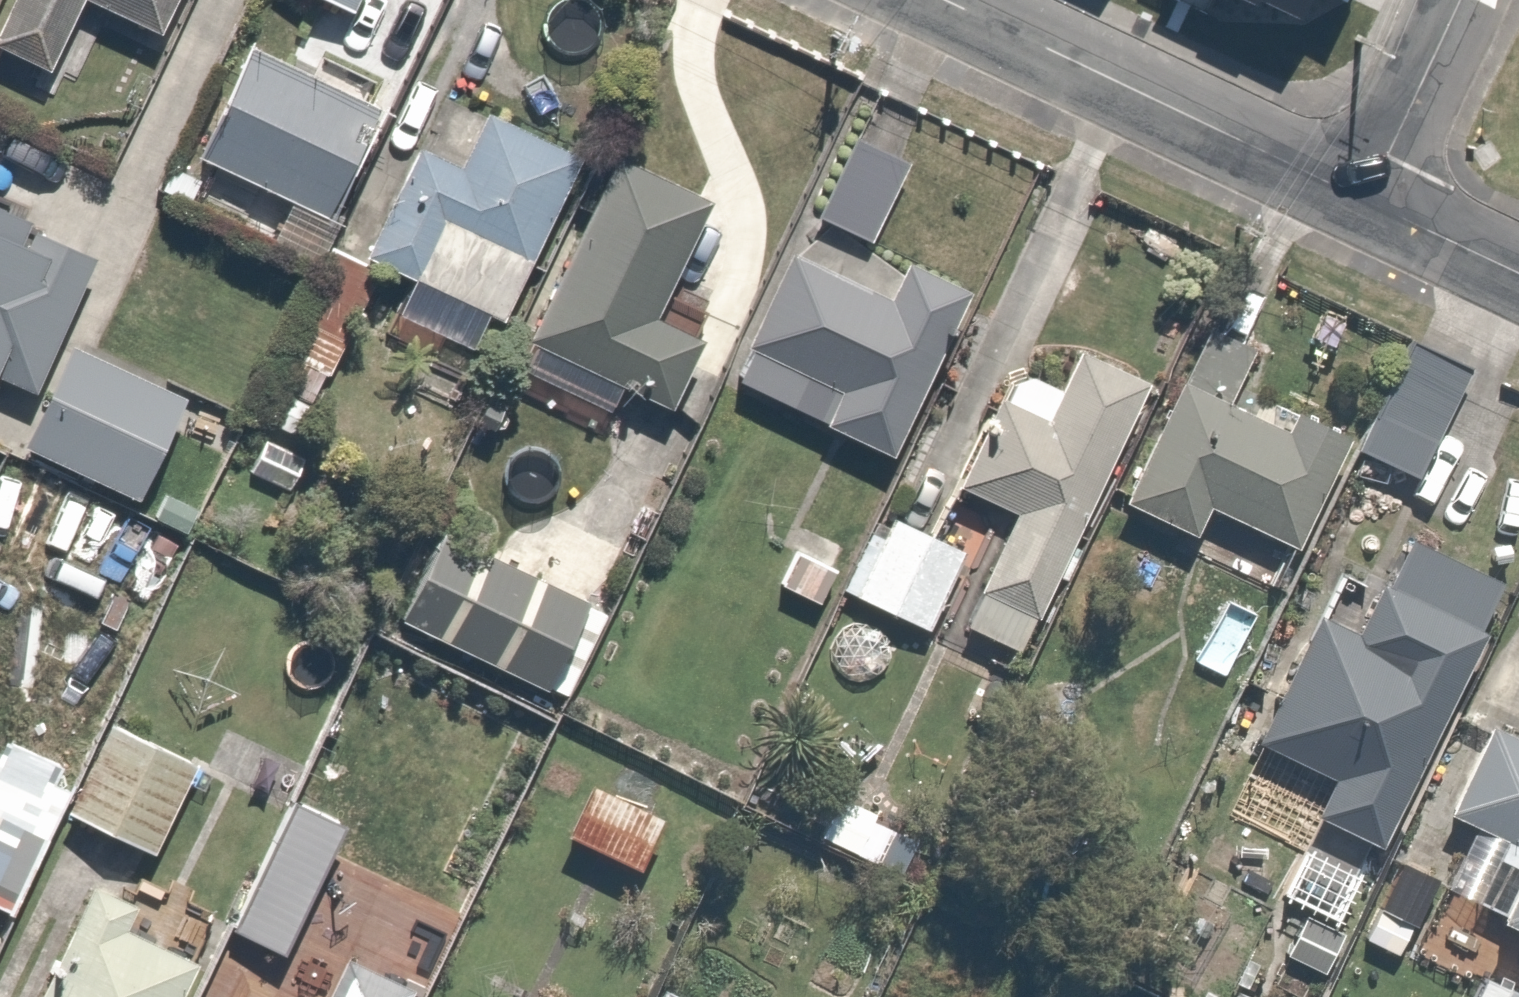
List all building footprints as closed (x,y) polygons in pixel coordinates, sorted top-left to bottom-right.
[(0,23),(0,61),(44,84),(82,8),(158,46),(181,0),(12,0),(0,23)] [(347,23),(359,0),(305,0),(347,23)] [(385,110),(248,50),(197,169),(333,228),(385,110)] [(517,335),(600,159),(489,106),(461,164),(414,142),(358,259),(517,335)] [(871,249),(917,171),(851,131),(804,209),(871,249)] [(712,205),(621,159),(526,350),(674,424),(712,348),(655,320),(712,205)] [(0,222),(0,391),(21,402),(90,268),(0,222)] [(899,472),(978,300),(900,264),(883,300),(781,252),(733,356),(843,407),(828,439),(899,472)] [(354,340),(301,313),(252,406),(305,434),(354,340)] [(1300,554),(1357,436),(1264,392),(1278,362),(1201,325),(1115,505),(1191,542),(1207,509),(1300,554)] [(1485,375),(1417,339),(1360,445),(1428,481),(1485,375)] [(192,410),(67,348),(14,455),(139,517),(192,410)] [(1042,625),(1151,386),(1083,355),(1053,423),(995,397),(954,489),(1011,515),(975,594),(1042,625)] [(318,462),(265,434),(243,476),(296,503),(318,462)] [(969,557),(881,516),(844,598),(932,638),(969,557)] [(609,617),(445,534),(401,620),(565,703),(609,617)] [(1515,590),(1411,540),(1363,641),(1316,618),(1252,750),(1333,790),(1315,826),(1385,860),(1515,590)] [(838,564),(799,541),(771,589),(809,612),(838,564)] [(1489,724),(1447,813),(1510,843),(1473,922),(1518,944),(1518,739),(1489,724)] [(0,753),(0,921),(13,928),(66,822),(92,771),(18,733),(7,756),(0,753)] [(196,777),(111,734),(92,771),(66,822),(151,865),(196,777)] [(668,823),(558,760),(540,791),(577,812),(562,839),(635,880),(668,823)] [(924,840),(841,796),(815,845),(898,889),(924,840)] [(347,822),(296,797),(228,933),(278,958),(347,822)] [(205,972),(125,931),(136,910),(87,884),(28,996),(192,996),(205,972)] [(423,996),(348,955),(325,996),(422,996),(423,996)] [(1488,975),(1475,996),(1518,996),(1518,992),(1488,975)] [(674,985),(668,996),(699,996),(674,985)]
